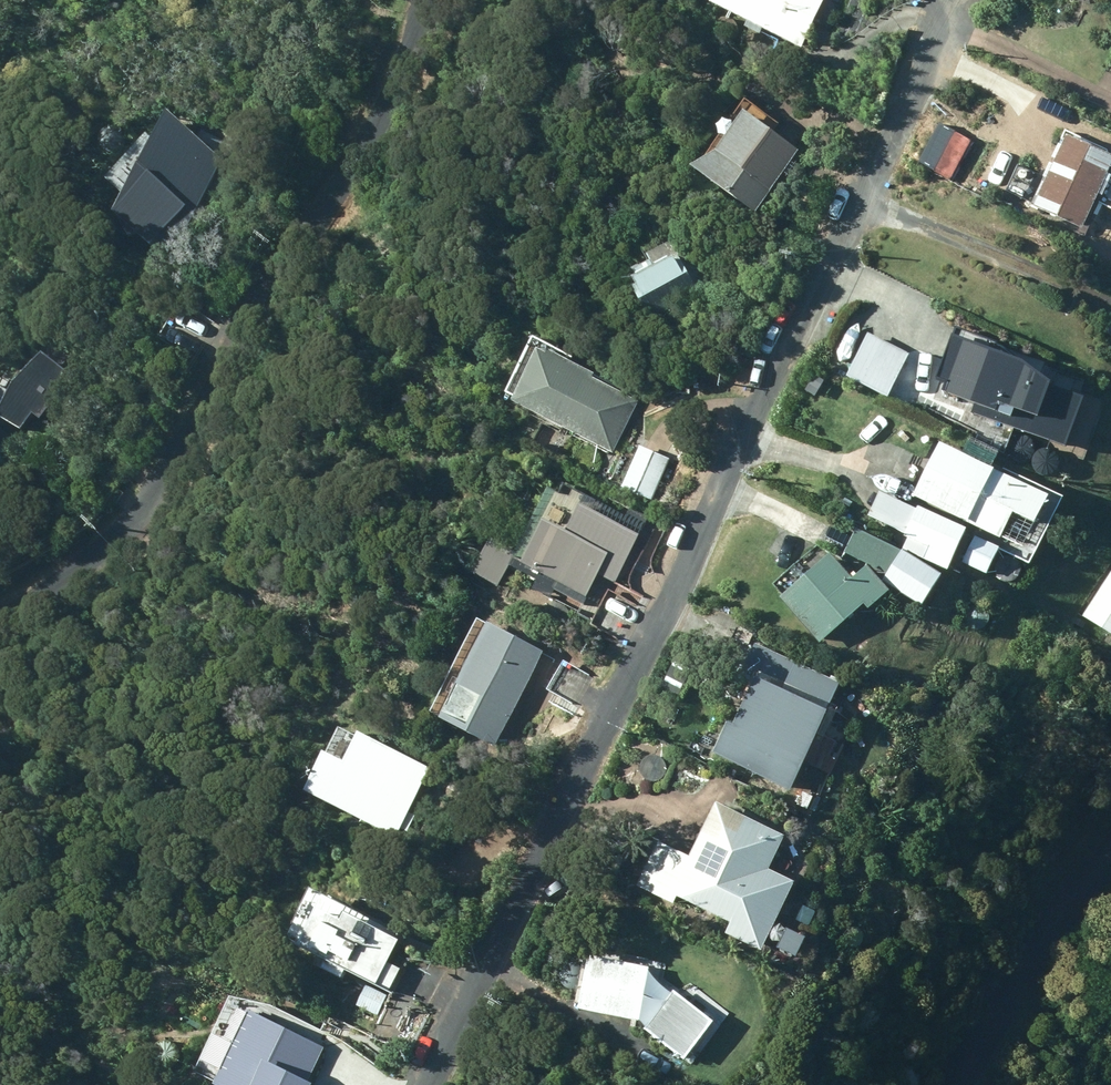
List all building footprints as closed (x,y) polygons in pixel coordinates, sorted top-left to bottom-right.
[(708,2),(799,48),(823,0),(709,0),(708,2)] [(696,28),(708,34),(712,21),(700,17),(696,28)] [(754,212),(799,149),(743,111),(715,151),(689,167),(754,212)] [(238,162),(167,122),(106,228),(177,269),(238,162)] [(1110,163),(1110,157),(1066,136),(1033,205),(1081,228),(1110,163)] [(653,320),(721,277),(710,261),(705,264),(685,232),(622,272),(653,320)] [(844,376),(887,396),(908,353),(865,333),(844,376)] [(932,400),(1060,461),(1086,406),(958,346),(932,400)] [(510,403),(611,453),(637,401),(536,351),(510,403)] [(49,355),(2,415),(23,431),(35,415),(44,421),(78,378),(49,355)] [(1021,549),(1048,495),(990,468),(996,455),(967,442),(962,454),(937,442),(912,496),(1021,549)] [(638,446),(621,486),(652,500),(669,459),(638,446)] [(927,547),(952,559),(965,531),(879,491),(867,516),(908,536),(902,547),(922,556),(927,547)] [(575,503),(562,531),(541,520),(520,564),(585,597),(603,561),(623,571),(640,538),(635,536),(647,512),(628,503),(617,524),(575,503)] [(961,562),(986,575),(999,548),(974,535),(961,562)] [(488,538),(471,571),(498,584),(514,552),(488,538)] [(882,583),(919,606),(939,575),(902,551),(882,583)] [(889,590),(882,583),(867,566),(851,579),(828,554),(780,598),(820,642),(863,604),(867,609),(889,590)] [(1110,570),(1081,615),(1110,635),(1110,571),(1110,570)] [(495,746),(542,652),(487,624),(440,718),(495,746)] [(790,791),(839,683),(753,643),(737,677),(751,684),(732,725),(726,722),(711,754),(765,779),(761,787),(776,794),(780,786),(790,791)] [(428,777),(342,738),(312,803),(399,842),(428,777)] [(714,803),(689,856),(657,841),(635,887),(672,905),(676,898),(729,923),(724,934),(761,951),(793,882),(767,870),(783,835),(714,803)] [(388,994),(399,970),(386,963),(398,938),(312,896),(288,946),(322,963),(319,970),(339,979),(342,972),(388,994)] [(653,968),(588,959),(580,1014),(644,1024),(653,968)] [(697,974),(685,989),(720,1017),(731,1002),(697,974)] [(643,1029),(683,1062),(714,1024),(674,991),(643,1029)] [(325,1063),(247,1021),(213,1084),(314,1084),(325,1063)]
